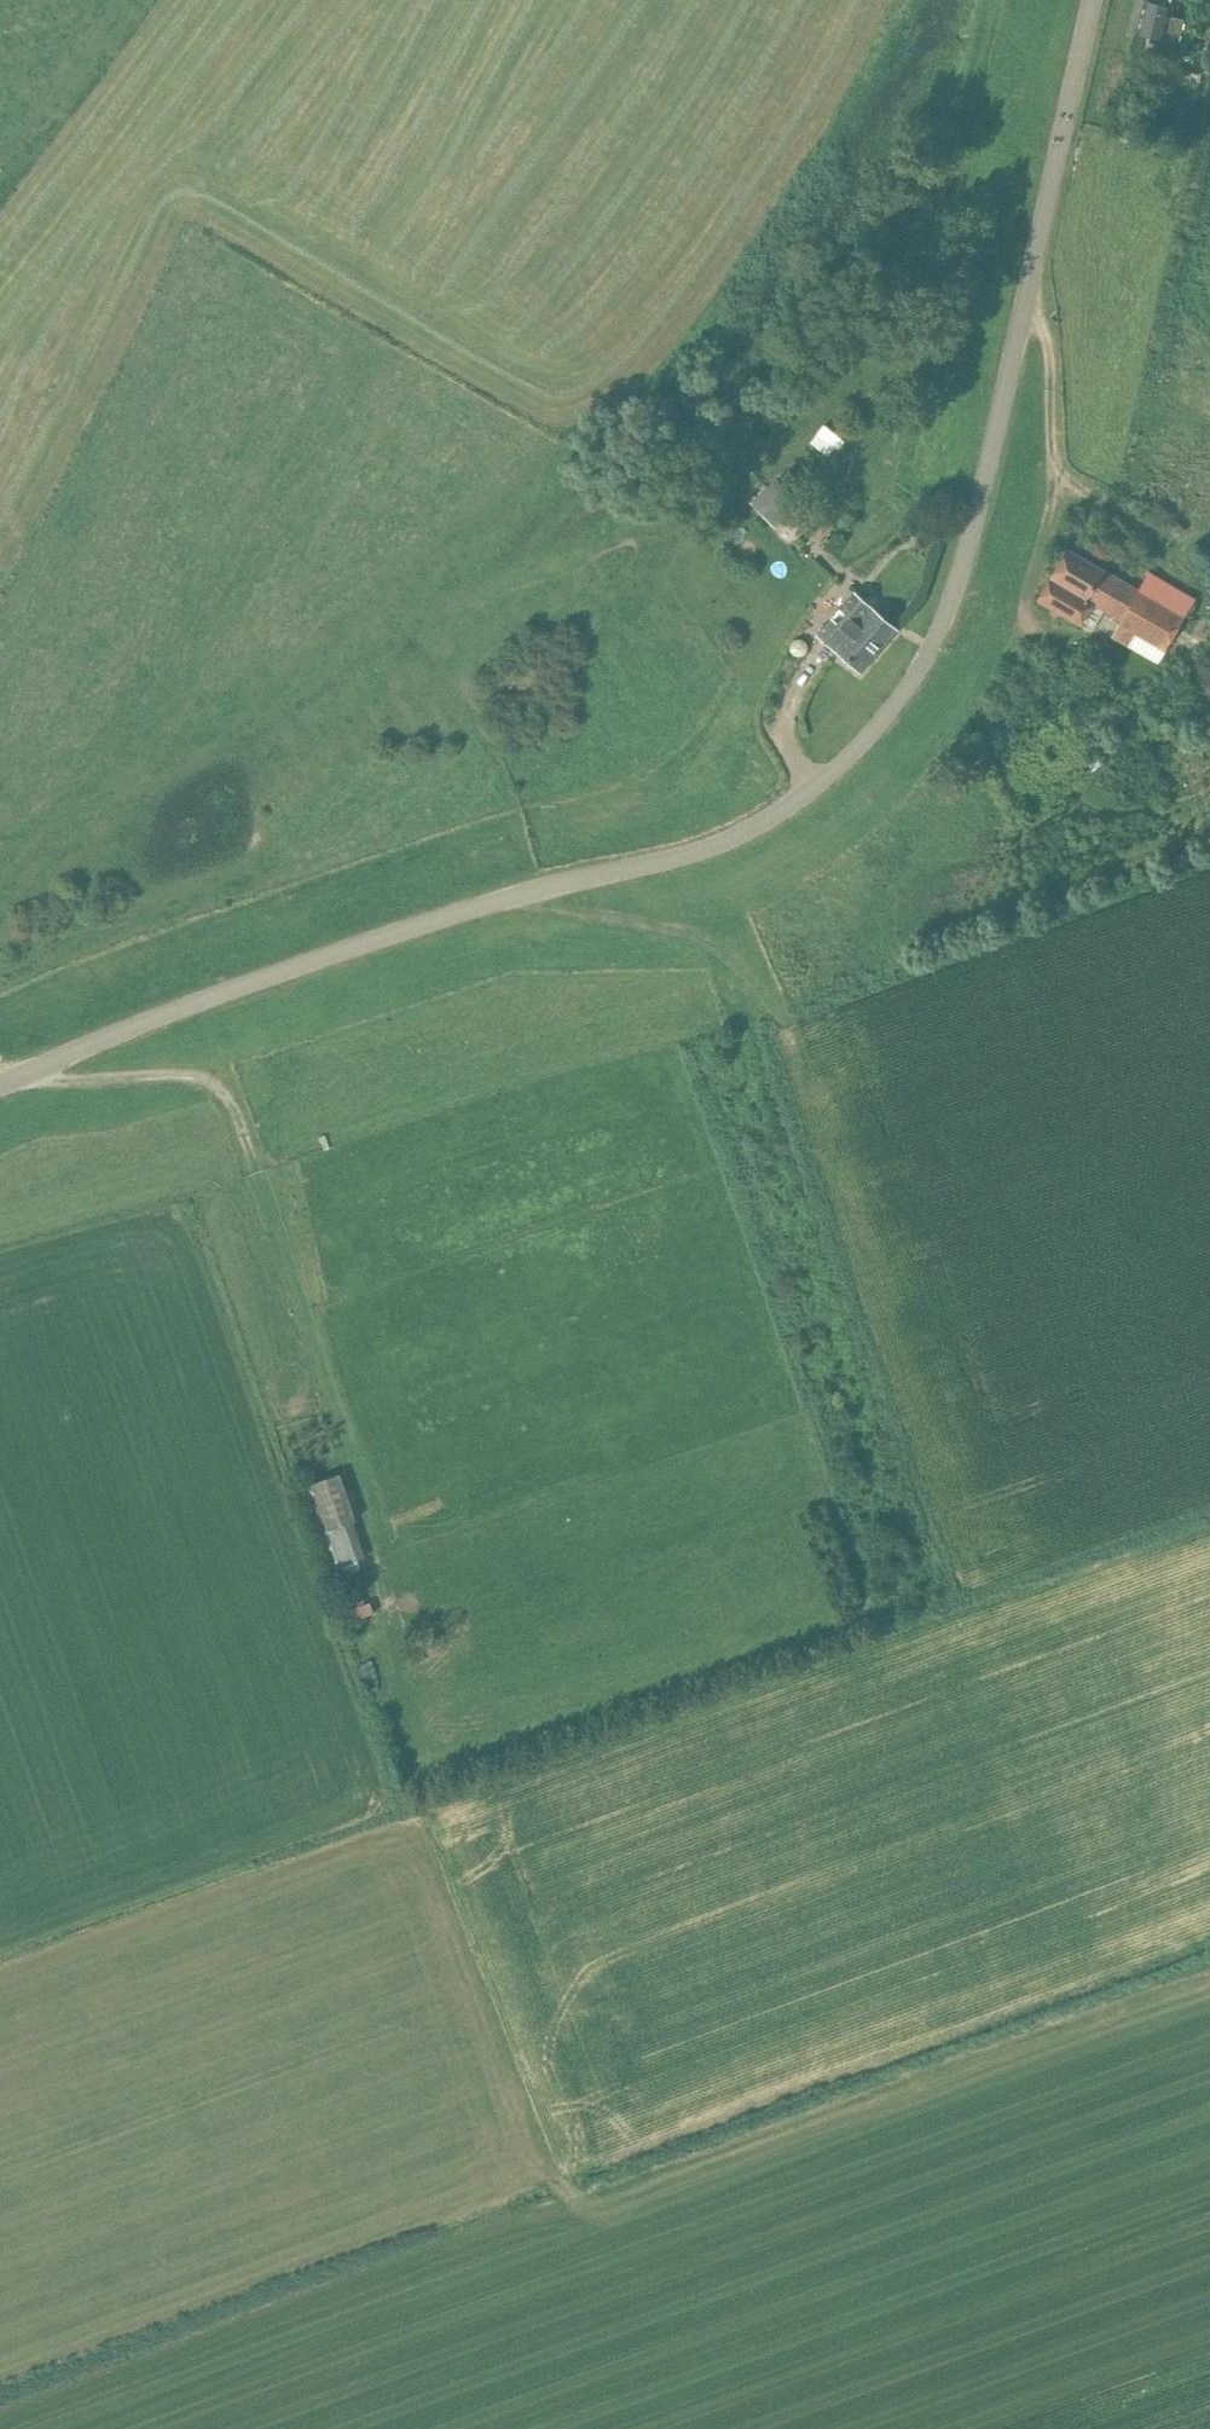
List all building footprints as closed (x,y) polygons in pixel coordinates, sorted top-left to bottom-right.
[(1135,33),(1144,35),(1143,41),(1144,41),(1140,55),(1153,59),(1157,43),(1150,41),(1151,37),(1178,44),(1181,31),(1185,19),(1170,15),(1172,8),(1167,6),(1145,0),(1144,0),(1135,33)] [(801,503),(778,478),(752,502),(775,527),(801,503)] [(1067,549),(1040,595),(1061,607),(1084,621),(1094,603),(1104,609),(1121,620),(1119,624),(1165,650),(1185,617),(1185,616),(1139,590),(1121,580),(1088,561),(1067,549)] [(861,593),(851,583),(845,590),(852,596),(818,634),(861,671),(897,630),(858,596),(861,593)] [(791,644),(791,648),(792,652),(796,655),(801,656),(805,654),(808,650),(808,645),(806,641),(803,639),(798,638),(794,640),(791,644)] [(1197,671),(1209,688),(1209,661),(1197,671)] [(1094,754),(1083,765),(1091,774),(1102,763),(1094,754)] [(368,1556),(339,1473),(298,1487),(314,1534),(320,1532),(333,1569),(368,1556)]
